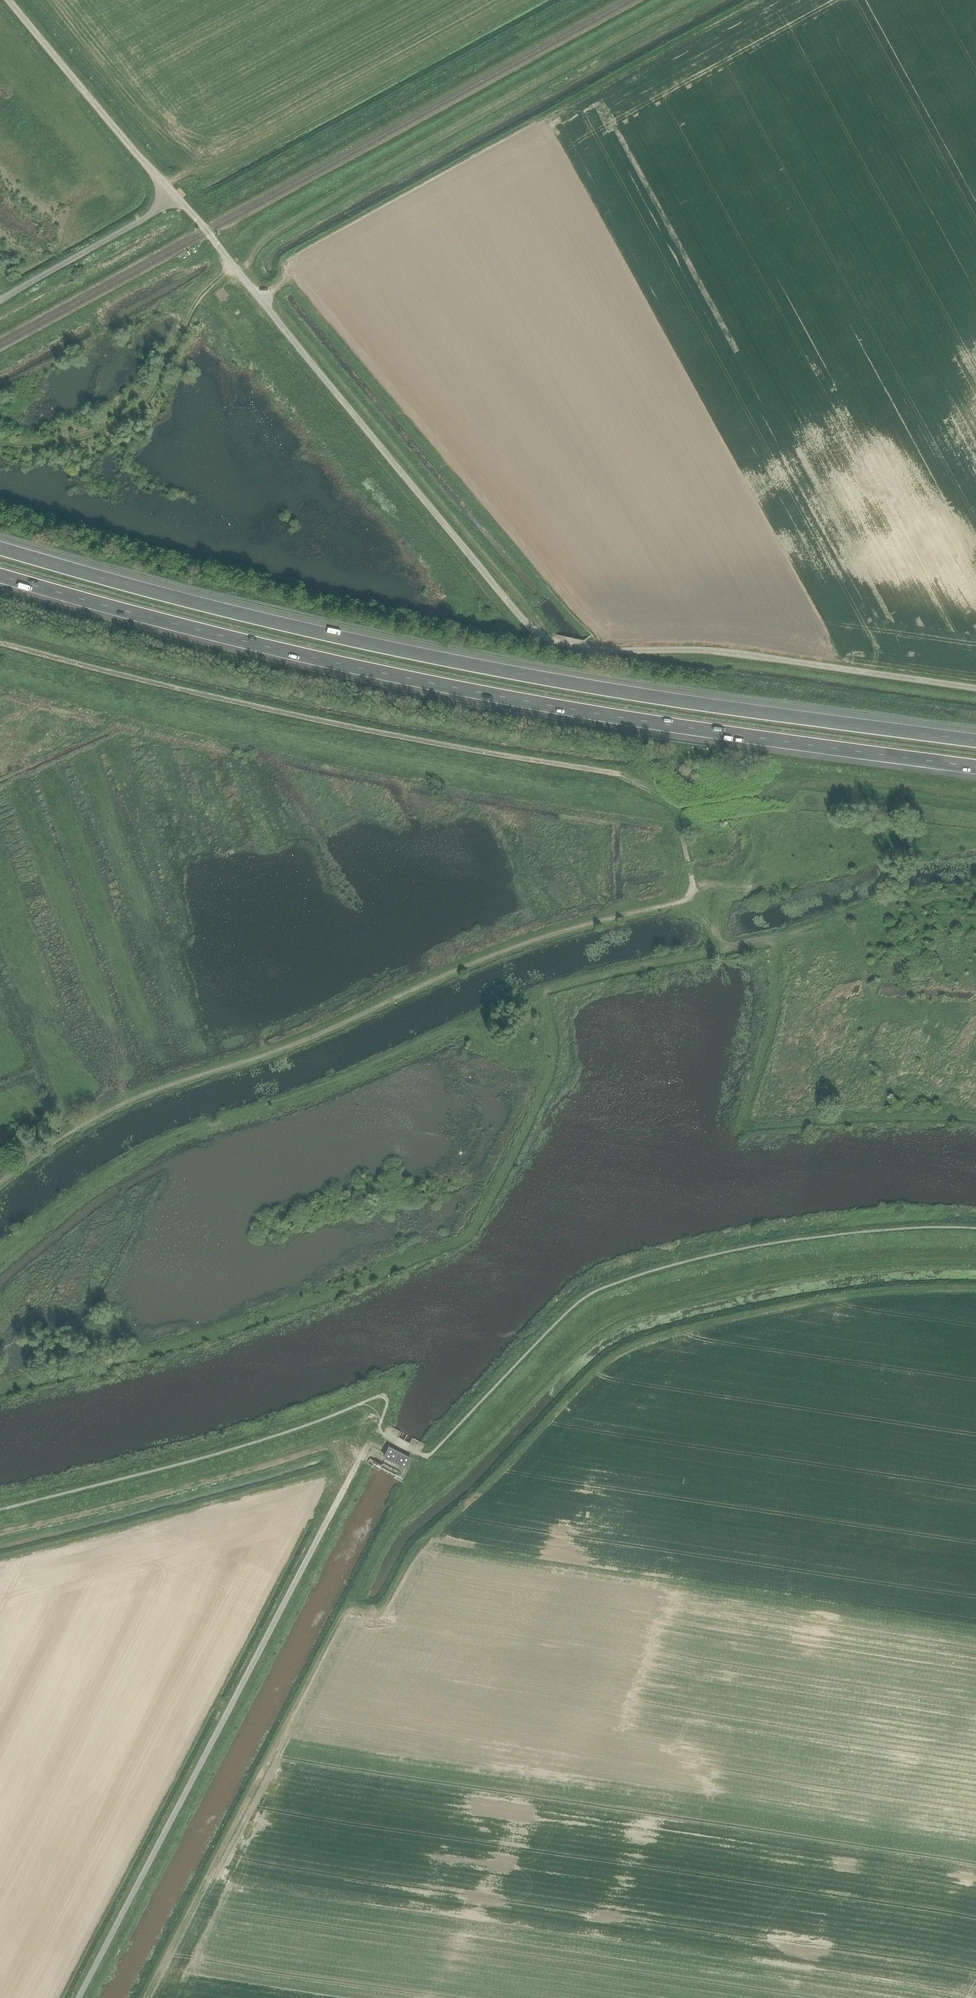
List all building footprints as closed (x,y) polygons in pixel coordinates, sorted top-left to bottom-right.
[(410,1458),(389,1447),(388,1449),(384,1456),(394,1461),(405,1467),(410,1458)]
